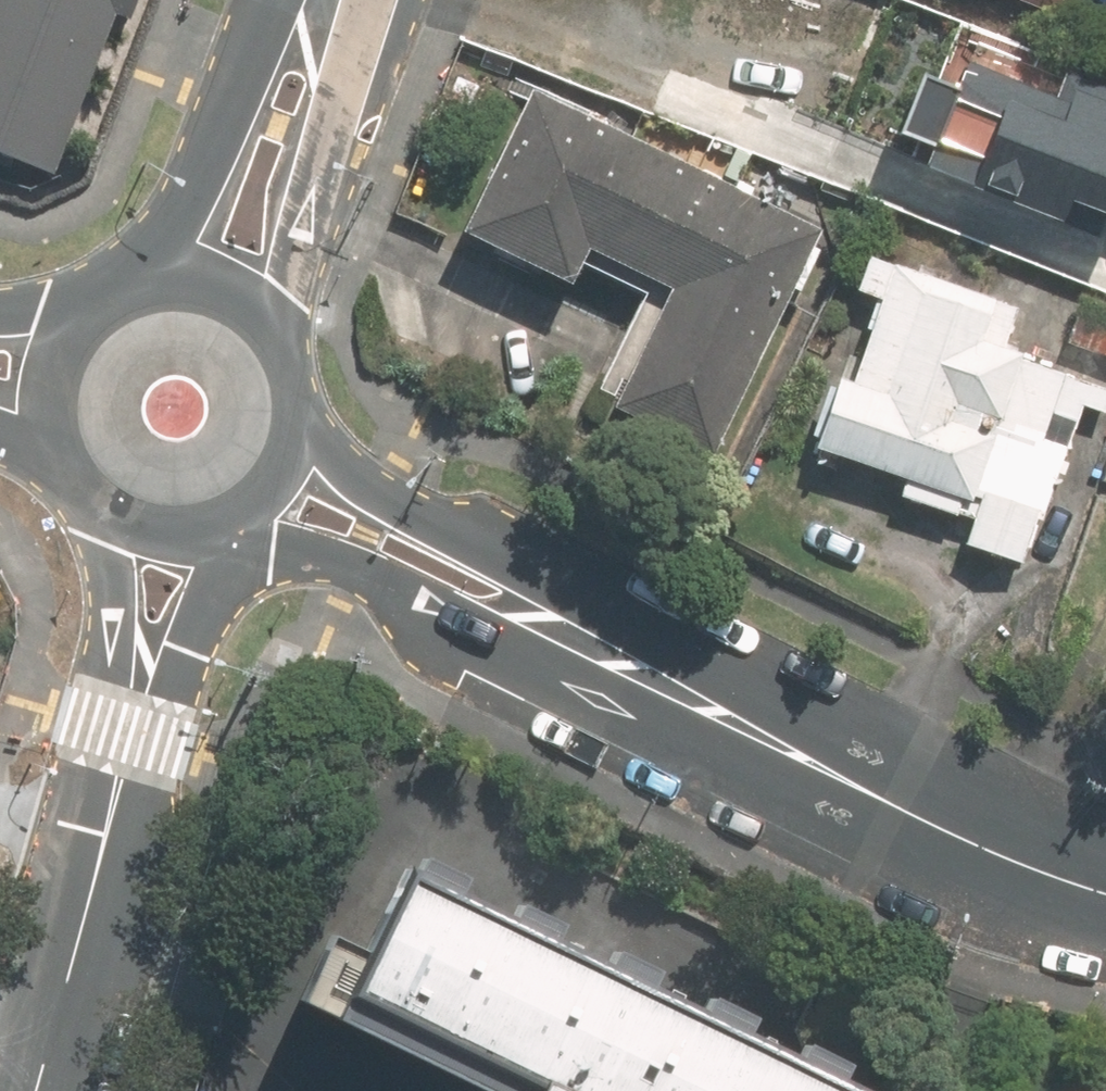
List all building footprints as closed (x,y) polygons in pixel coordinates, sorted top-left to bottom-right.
[(64,0),(0,0),(0,143),(16,148),(64,0)] [(1046,26),(1056,0),(971,0),(1046,26)] [(989,51),(935,183),(1095,246),(1105,218),(1105,98),(989,51)] [(819,227),(527,85),(456,229),(567,283),(585,245),(670,286),(610,409),(707,456),(819,227)] [(889,264),(864,256),(852,292),(877,300),(849,385),(834,380),(810,450),(901,481),(895,498),(968,522),(961,544),(1022,564),(1075,405),(1101,413),(1105,400),(1105,383),(1085,376),(1001,347),(1015,306),(889,264)] [(1082,294),(1062,343),(1105,360),(1105,304),(1082,294)] [(414,854),(363,951),(331,935),(302,991),(497,1090),(875,1090),(414,854)]
